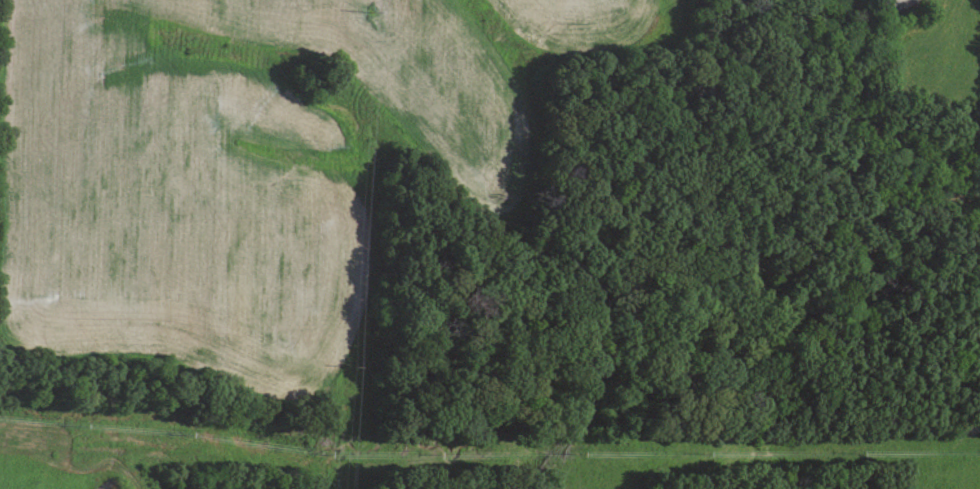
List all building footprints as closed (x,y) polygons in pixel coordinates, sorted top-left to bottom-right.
[(870,9),(896,0),(867,0),(870,9)]
